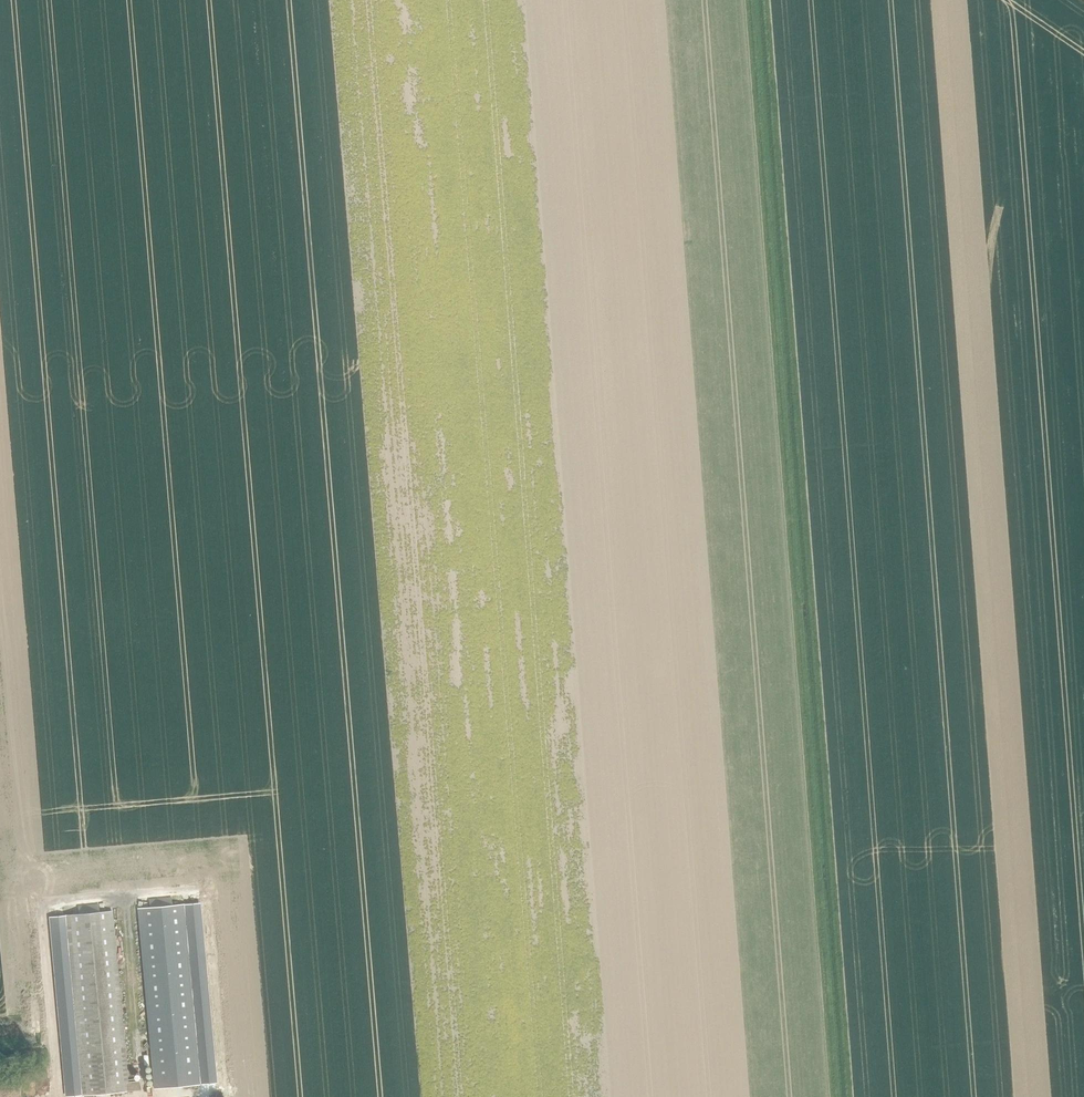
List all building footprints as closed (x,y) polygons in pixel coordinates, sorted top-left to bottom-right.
[(154,1089),(201,1085),(185,904),(172,905),(172,898),(150,899),(150,907),(138,908),(154,1089)] [(200,903),(185,904),(201,1085),(217,1083),(200,903)] [(126,1081),(111,909),(64,914),(64,915),(80,1095),(140,1090),(139,1080),(126,1081)] [(64,915),(49,916),(65,1096),(66,1096),(80,1096),(80,1095),(64,915)]
